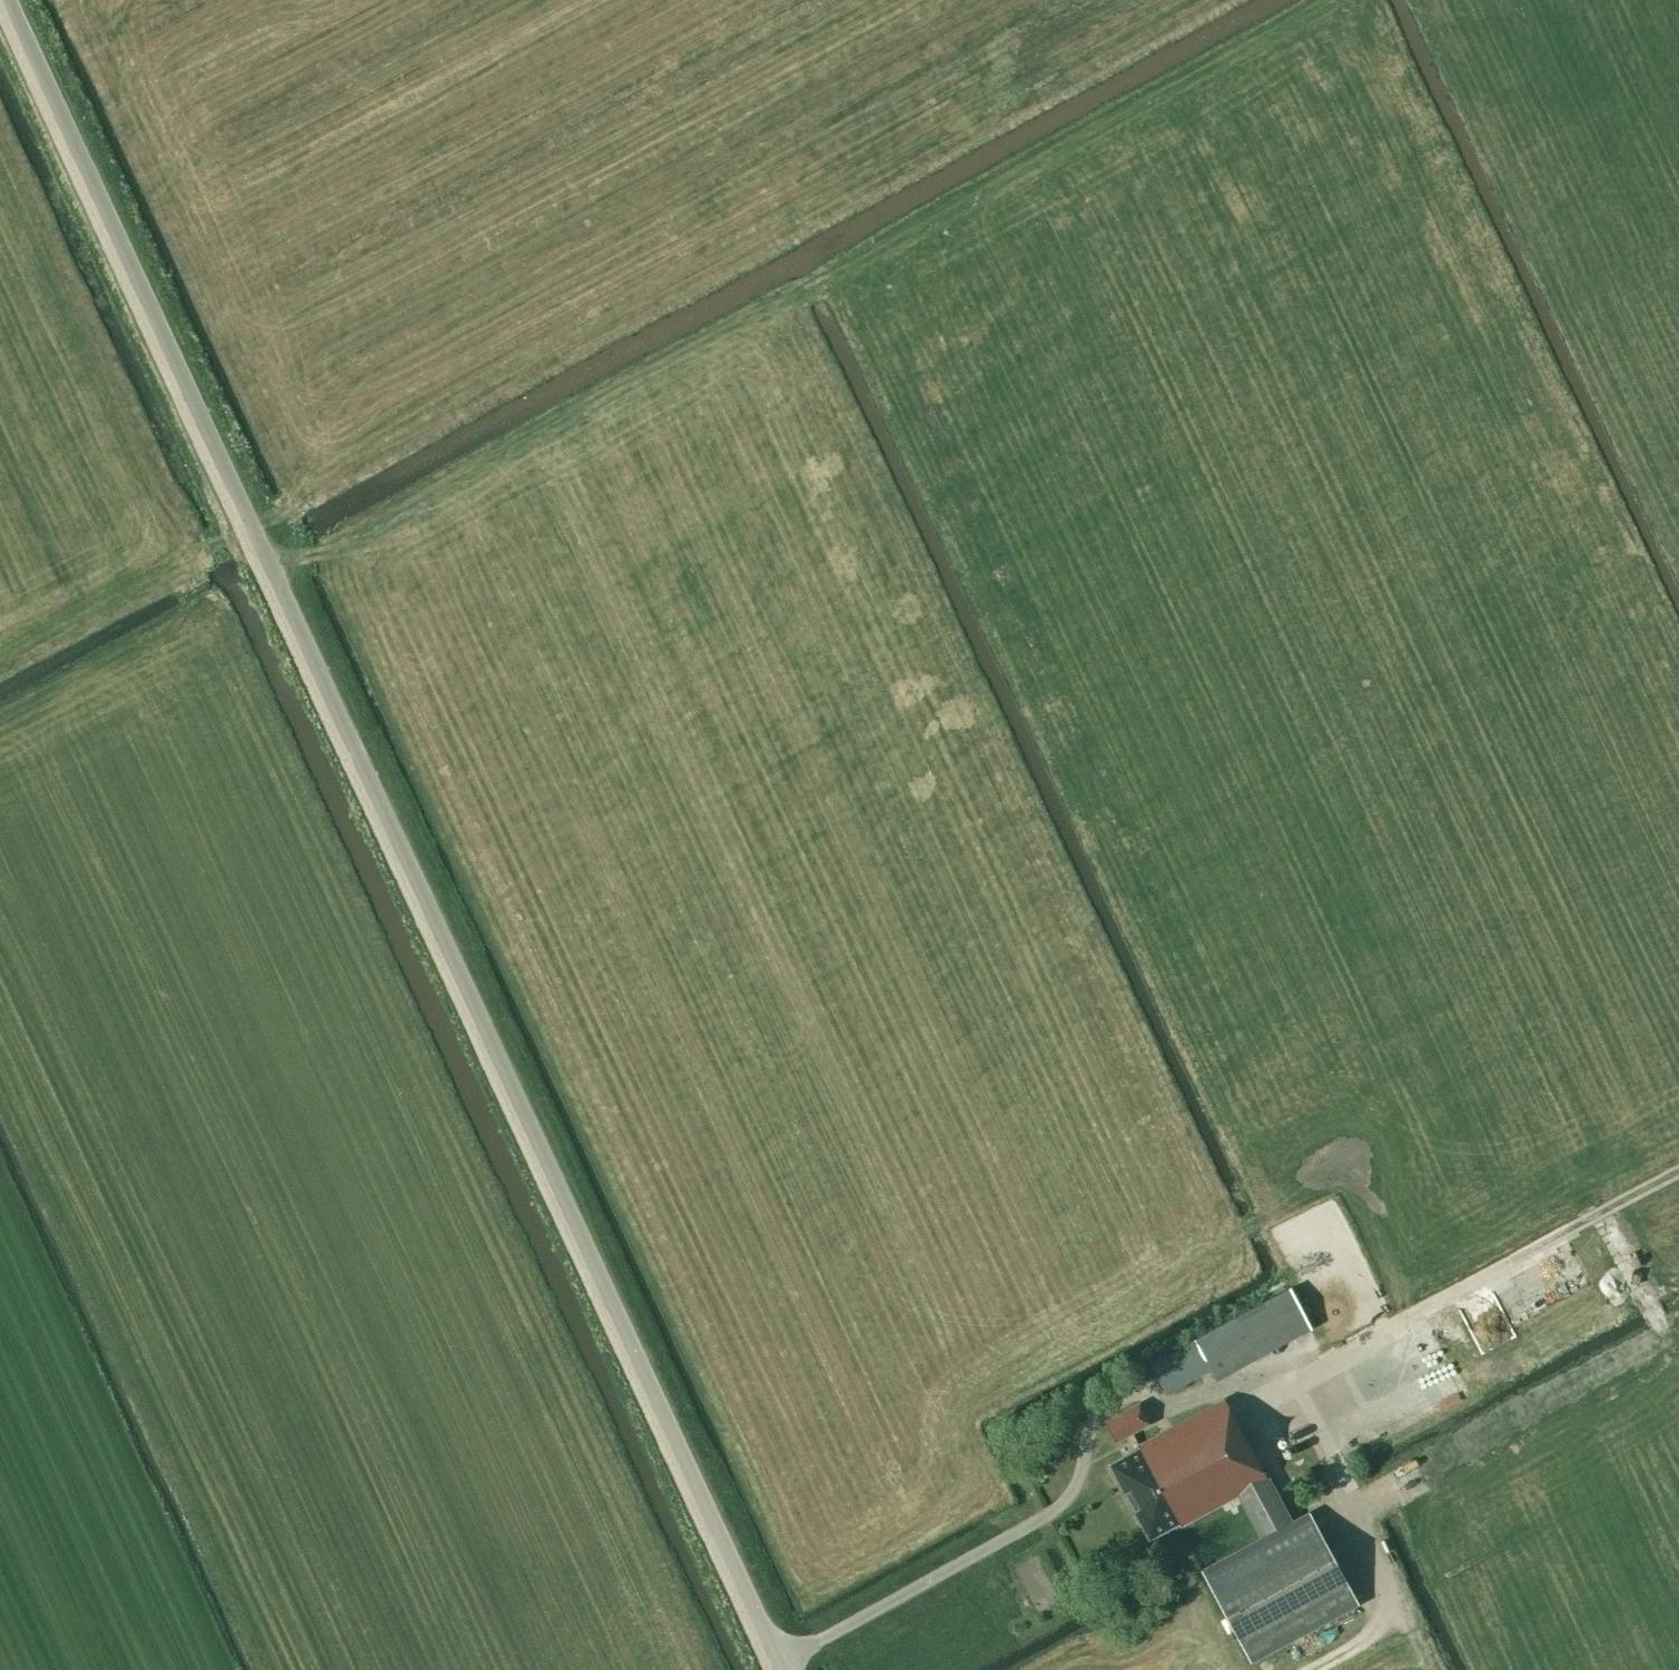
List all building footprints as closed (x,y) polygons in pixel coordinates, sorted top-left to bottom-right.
[(1310,1329),(1288,1289),(1193,1340),(1215,1380),(1310,1329)] [(1317,1319),(1310,1307),(1302,1312),(1309,1324),(1317,1319)] [(1166,1395),(1209,1372),(1194,1344),(1151,1366),(1166,1395)] [(1257,1535),(1196,1567),(1243,1655),(1351,1598),(1305,1512),(1287,1521),(1279,1506),(1257,1465),(1258,1465),(1219,1391),(1131,1438),(1133,1441),(1104,1457),(1145,1531),(1174,1516),(1172,1513),(1229,1482),(1257,1535)] [(1114,1441),(1148,1424),(1139,1405),(1105,1422),(1114,1441)] [(1314,1478),(1308,1468),(1294,1475),(1300,1486),(1314,1478)]
